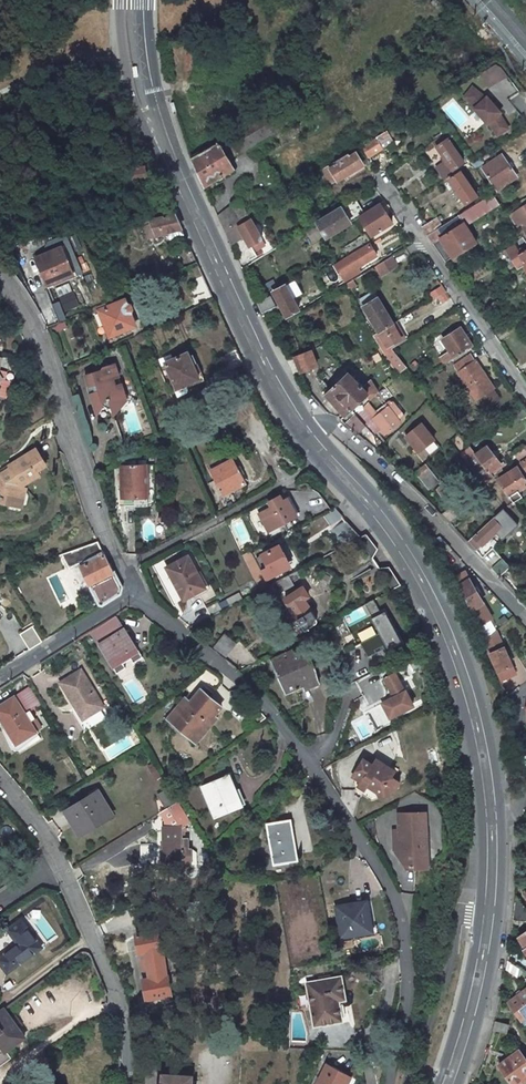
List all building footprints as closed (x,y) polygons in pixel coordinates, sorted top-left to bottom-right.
[(477,74),(486,89),(495,83),(487,69),(477,74)] [(505,98),(516,92),(508,78),(497,84),(505,98)] [(484,99),(471,87),(463,97),(474,107),(472,108),(487,125),(488,123),(496,136),(507,129),(498,115),(499,114),(485,98),(484,99)] [(224,156),(226,160),(262,139),(252,122),(243,127),(249,136),(224,156)] [(249,136),(243,127),(196,156),(191,159),(202,183),(207,185),(231,170),(226,160),(224,156),(249,136)] [(385,147),(393,142),(387,132),(379,137),(385,147)] [(463,162),(451,145),(457,142),(451,133),(445,136),(434,143),(436,147),(445,161),(436,167),(443,176),(451,170),(463,162)] [(379,137),(376,139),(362,147),(368,157),(382,149),(385,147),(379,137)] [(336,182),(363,165),(355,153),(329,170),(336,182)] [(501,156),(482,169),(497,190),(516,178),(501,156)] [(483,163),(479,158),(471,163),(475,169),(483,163)] [(128,183),(147,180),(143,166),(115,172),(119,192),(129,190),(128,183)] [(318,180),(328,174),(324,167),(314,173),(318,180)] [(461,173),(449,180),(465,204),(476,196),(461,173)] [(476,243),(465,226),(499,204),(492,194),(442,226),(427,236),(445,262),(453,258),(461,253),(463,257),(470,252),(468,249),(476,243)] [(229,207),(217,216),(223,229),(247,214),(239,201),(229,207)] [(352,201),(316,222),(322,231),(326,238),(360,217),(361,216),(352,201)] [(371,235),(392,223),(380,204),(361,216),(360,217),(371,235)] [(249,246),(261,239),(250,220),(257,216),(253,210),(247,214),(223,229),(230,245),(243,237),(249,246)] [(148,219),(154,236),(160,234),(160,235),(164,234),(181,229),(174,215),(155,219),(155,218),(148,219)] [(146,239),(154,236),(148,219),(139,221),(146,239)] [(437,219),(422,228),(427,236),(442,226),(437,219)] [(181,229),(164,234),(166,238),(168,238),(183,235),(181,229)] [(366,238),(353,245),(357,251),(369,244),(366,238)] [(357,268),(376,256),(369,244),(357,251),(334,265),(343,282),(347,280),(360,272),(357,268)] [(505,252),(518,270),(525,265),(525,266),(525,251),(523,252),(520,248),(516,250),(514,246),(505,252)] [(59,248),(34,260),(46,288),(71,276),(59,248)] [(391,257),(375,267),(381,276),(397,266),(391,257)] [(188,289),(193,299),(208,292),(204,281),(188,289)] [(273,295),(285,317),(298,310),(293,302),(302,296),(295,283),(273,295)] [(429,293),(433,300),(446,292),(442,286),(429,293)] [(373,292),(358,300),(362,307),(377,298),(373,292)] [(56,316),(78,308),(72,293),(50,301),(56,316)] [(264,317),(274,310),(278,308),(270,298),(269,299),(258,306),(264,317)] [(392,324),(377,298),(362,307),(376,329),(371,332),(373,335),(378,332),(392,324)] [(99,312),(118,303),(116,299),(90,311),(92,315),(99,313),(99,312)] [(118,303),(99,312),(99,313),(109,337),(134,327),(123,301),(118,303)] [(64,321),(51,327),(55,334),(67,329),(64,321)] [(300,373),(313,367),(307,352),(300,355),(287,321),(282,324),(300,373)] [(438,333),(442,340),(459,329),(455,322),(438,333)] [(397,333),(392,324),(378,332),(381,337),(379,338),(386,348),(400,339),(399,338),(397,333)] [(459,329),(442,340),(450,352),(454,359),(472,348),(459,329)] [(139,343),(145,339),(142,333),(135,336),(139,343)] [(220,357),(227,372),(242,365),(235,350),(220,357)] [(440,359),(444,365),(454,359),(450,352),(440,359)] [(172,360),(164,364),(165,364),(176,388),(176,389),(184,385),(198,378),(192,364),(195,363),(192,355),(188,357),(186,353),(172,360)] [(170,355),(159,360),(161,366),(165,364),(164,364),(172,360),(170,355)] [(493,390),(471,357),(454,369),(475,402),(476,401),(483,410),(498,400),(491,390),(493,390)] [(124,394),(114,363),(103,367),(98,372),(96,369),(84,374),(90,392),(89,392),(94,407),(96,406),(100,408),(104,402),(109,401),(114,414),(124,402),(122,395),(124,394)] [(204,380),(195,363),(192,364),(198,378),(184,385),(186,389),(204,380)] [(348,374),(324,396),(344,416),(366,397),(370,401),(378,393),(370,380),(361,388),(348,374)] [(186,389),(184,385),(176,389),(176,388),(174,389),(177,397),(187,392),(186,389)] [(368,403),(357,413),(373,434),(381,429),(385,434),(399,423),(391,413),(387,407),(384,410),(382,408),(375,413),(368,403)] [(506,416),(512,424),(525,415),(525,413),(522,406),(506,416)] [(344,421),(354,433),(363,425),(353,414),(344,421)] [(420,425),(405,437),(418,452),(430,443),(422,434),(424,432),(420,425)] [(433,440),(426,431),(424,432),(422,434),(430,443),(433,440)] [(525,452),(516,459),(525,471),(525,447),(523,449),(525,452)] [(470,448),(460,455),(483,486),(493,479),(491,476),(504,466),(502,463),(500,464),(486,448),(475,455),(470,448)] [(36,452),(8,469),(10,472),(0,477),(0,497),(1,498),(0,503),(0,509),(16,513),(22,490),(40,479),(37,474),(46,469),(36,452)] [(231,460),(210,471),(223,495),(244,484),(231,460)] [(146,465),(120,467),(121,491),(118,491),(119,507),(148,505),(148,497),(146,465)] [(153,465),(146,465),(148,497),(155,496),(153,465)] [(426,465),(415,472),(419,478),(430,470),(426,465)] [(497,481),(514,503),(525,494),(525,489),(525,487),(525,486),(525,482),(517,468),(497,481)] [(430,470),(419,478),(428,489),(438,481),(430,470)] [(447,483),(436,491),(448,509),(441,515),(449,524),(461,516),(455,505),(459,502),(447,483)] [(286,501),(258,516),(266,532),(295,516),(286,501)] [(507,512),(505,508),(494,518),(497,521),(507,512)] [(481,547),(502,528),(494,518),(467,542),(475,551),(480,546),(481,547)] [(359,539),(344,521),(329,530),(343,547),(357,539),(359,539)] [(377,550),(366,535),(359,539),(357,539),(372,560),(372,558),(377,550)] [(438,537),(432,541),(432,542),(438,553),(448,547),(438,537)] [(288,565),(279,546),(257,558),(261,565),(265,563),(268,568),(261,572),(264,578),(288,565)] [(102,552),(78,564),(89,585),(90,584),(100,606),(119,594),(120,588),(102,552)] [(192,556),(170,567),(185,599),(207,589),(192,556)] [(503,560),(492,569),(499,577),(510,567),(503,560)] [(400,585),(389,567),(379,569),(378,569),(391,590),(400,585)] [(276,582),(281,593),(295,586),(290,576),(276,582)] [(468,580),(456,587),(457,588),(469,611),(470,614),(473,611),(475,613),(482,609),(479,604),(481,603),(468,580)] [(302,588),(284,599),(304,630),(312,624),(315,619),(303,599),(308,597),(302,588)] [(229,605),(241,599),(238,592),(226,598),(229,605)] [(184,613),(191,623),(209,611),(198,596),(187,603),(191,609),(184,613)] [(372,600),(366,603),(381,631),(361,642),(368,656),(377,651),(375,648),(383,644),(387,652),(402,643),(383,609),(378,612),(372,600)] [(141,658),(114,616),(88,632),(115,674),(124,669),(121,664),(129,659),(132,663),(141,658)] [(42,642),(32,627),(20,634),(30,650),(42,642)] [(234,647),(222,636),(211,649),(223,659),(234,647)] [(494,652),(487,638),(483,641),(488,654),(494,652)] [(302,647),(271,661),(286,693),(295,689),(316,679),(302,647)] [(494,652),(488,654),(497,672),(511,665),(502,648),(494,652)] [(245,669),(250,679),(269,668),(264,658),(245,669)] [(396,671),(387,676),(397,694),(383,702),(391,716),(414,704),(396,671)] [(108,717),(80,672),(60,684),(88,730),(108,717)] [(295,689),(297,693),(318,683),(316,679),(295,689)] [(6,730),(16,746),(36,733),(30,723),(34,720),(28,712),(41,704),(32,689),(31,688),(0,706),(0,721),(6,730)] [(181,703),(167,718),(196,743),(204,734),(201,731),(220,707),(200,690),(185,707),(181,703)] [(12,757),(17,755),(21,754),(16,746),(6,730),(0,734),(0,739),(12,757)] [(21,754),(41,741),(36,733),(16,746),(21,754)] [(369,782),(380,789),(378,792),(381,798),(396,788),(400,782),(393,777),(396,771),(378,760),(375,764),(366,758),(354,776),(367,785),(369,782)] [(152,764),(147,766),(152,780),(158,778),(152,764)] [(229,775),(203,786),(216,819),(237,810),(228,788),(233,786),(229,775)] [(242,808),(233,786),(228,788),(237,810),(242,808)] [(178,800),(170,788),(160,794),(168,806),(178,800)] [(97,791),(64,811),(72,824),(76,822),(82,831),(97,822),(98,823),(111,815),(97,791)] [(165,841),(165,850),(161,850),(161,863),(189,862),(188,849),(186,849),(185,839),(178,840),(178,827),(190,820),(178,800),(168,806),(160,811),(165,818),(165,827),(162,827),(162,841),(165,841)] [(431,863),(426,810),(396,813),(398,832),(392,832),(394,849),(404,848),(411,854),(409,865),(431,863)] [(290,822),(266,826),(272,863),(296,859),(290,822)] [(394,849),(409,865),(411,854),(404,848),(394,849)] [(515,895),(512,920),(525,921),(525,911),(515,895)] [(366,903),(336,909),(342,939),(362,935),(361,929),(370,927),(366,903)] [(10,935),(20,949),(0,964),(0,965),(9,976),(42,952),(23,926),(10,935)] [(158,930),(135,934),(147,999),(170,994),(158,930)] [(525,949),(525,932),(518,938),(525,949)] [(519,978),(523,971),(518,968),(508,961),(506,969),(518,978),(519,978)] [(340,978),(305,983),(312,1026),(341,1022),(338,1002),(345,1001),(340,978)] [(508,1003),(521,1020),(525,1016),(525,989),(508,1003)] [(4,1051),(26,1036),(5,1008),(0,1011),(0,1046),(4,1051)] [(507,1034),(509,1024),(495,1021),(493,1030),(507,1034)] [(498,1065),(511,1083),(514,1083),(525,1075),(525,1060),(518,1050),(498,1065)] [(324,1063),(313,1083),(350,1083),(353,1078),(324,1063)] [(161,1073),(160,1083),(190,1083),(190,1076),(161,1073)]
